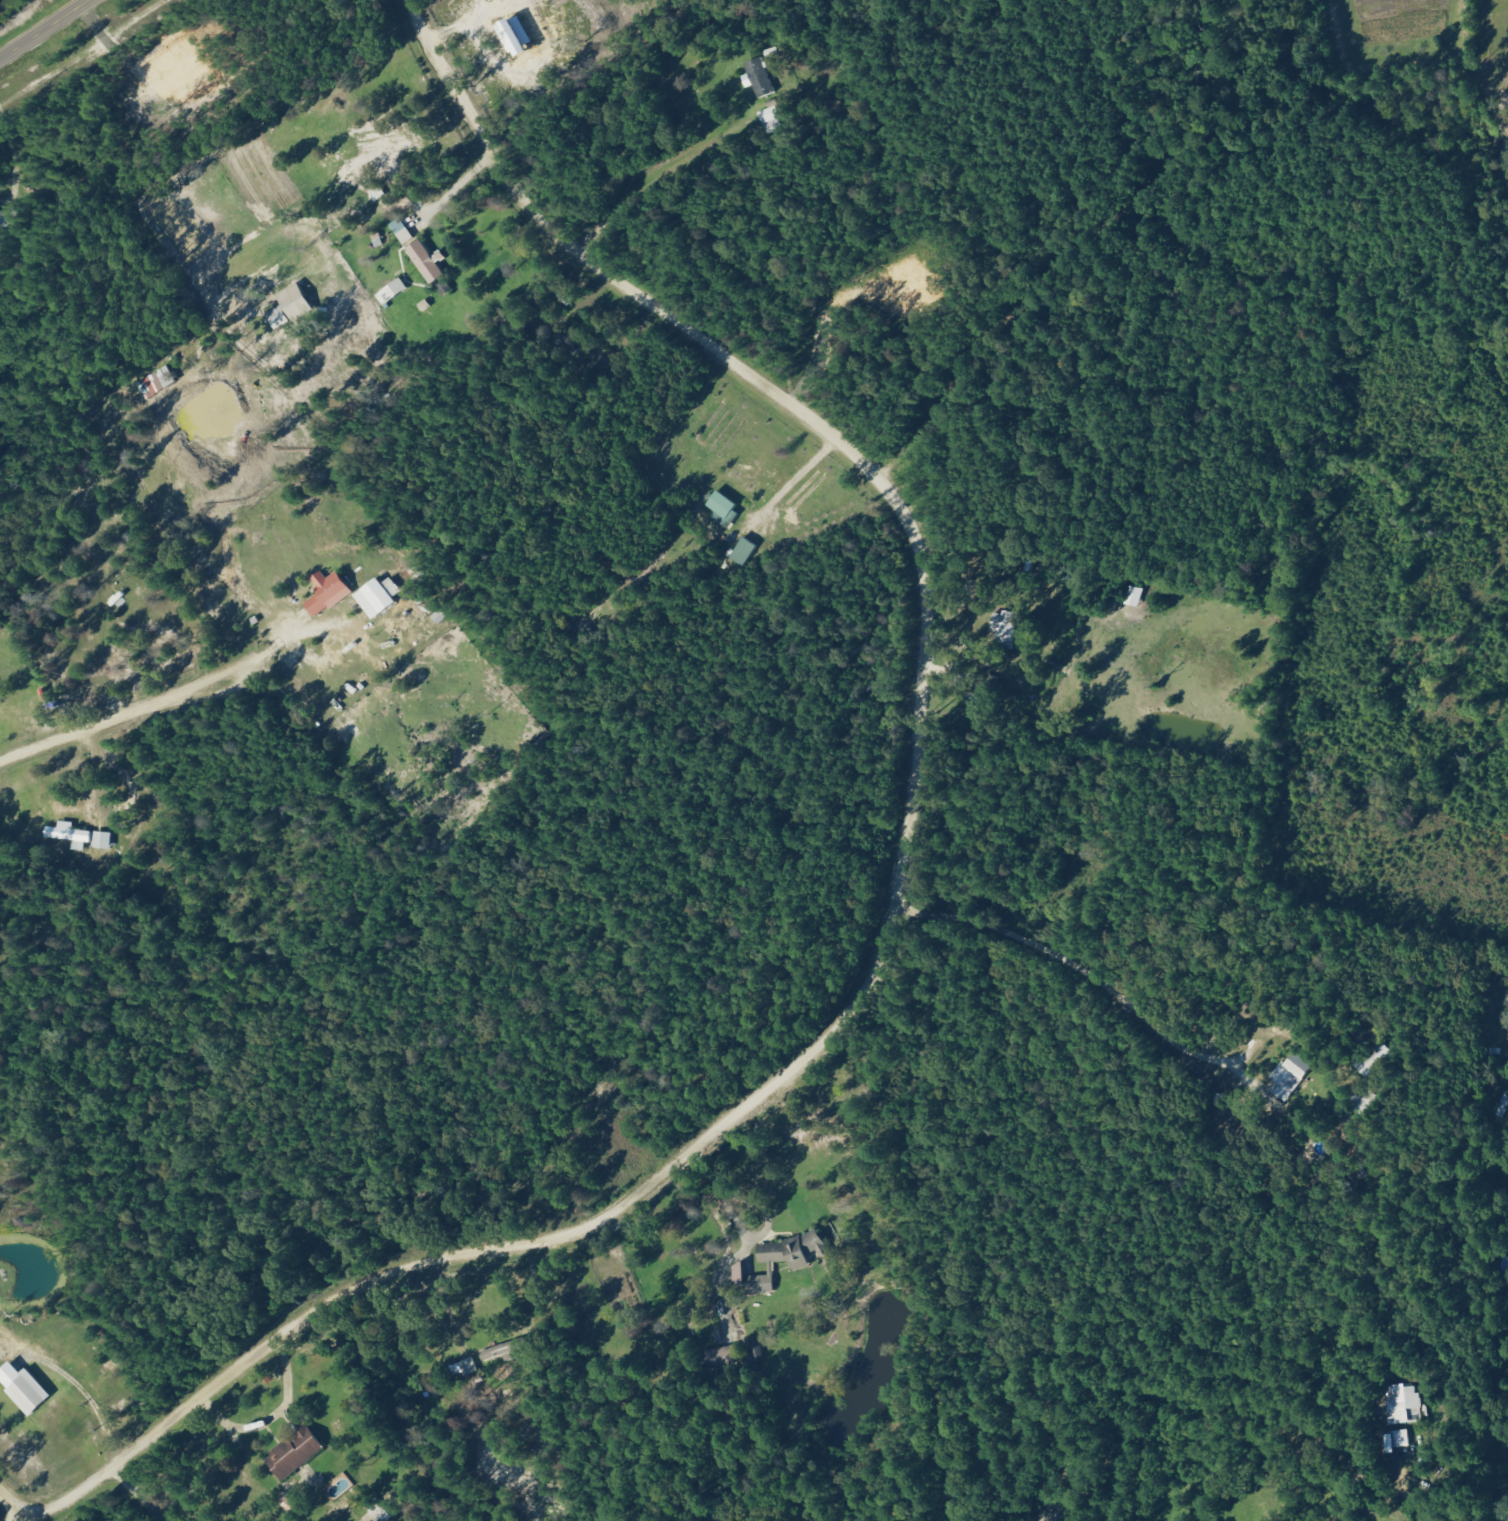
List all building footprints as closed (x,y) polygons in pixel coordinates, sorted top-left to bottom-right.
[(498,25),(508,53),(530,44),(519,17),(498,25)] [(758,97),(773,91),(760,57),(744,63),(748,74),(743,76),(748,87),(753,85),(758,97)] [(765,134),(783,127),(775,106),(757,113),(765,134)] [(431,285),(446,276),(439,264),(447,259),(442,251),(433,257),(422,240),(408,248),(431,285)] [(409,288),(402,278),(377,296),(385,306),(409,288)] [(276,334),(293,327),(283,306),(267,313),(276,334)] [(178,384),(170,366),(138,381),(146,399),(178,384)] [(708,506),(727,519),(738,504),(719,490),(708,506)] [(743,568),(758,546),(744,537),(729,558),(743,568)] [(329,578),(325,571),(312,578),(321,593),(307,602),(316,617),(355,594),(341,571),(329,578)] [(382,583),(378,578),(356,595),(373,619),(403,596),(390,578),(382,583)] [(1124,605),(1139,607),(1141,588),(1126,586),(1124,605)] [(997,632),(995,647),(1013,650),(1018,614),(993,610),(990,631),(997,632)] [(45,837),(73,841),(72,850),(85,851),(86,842),(91,843),(93,831),(73,829),(74,823),(59,821),(58,828),(46,827),(45,837)] [(113,833),(96,832),(95,848),(112,849),(113,833)] [(1352,1064),(1363,1078),(1391,1055),(1380,1041),(1352,1064)] [(1268,1090),(1286,1102),(1314,1063),(1297,1051),(1288,1064),(1283,1060),(1270,1078),(1275,1081),(1268,1090)] [(758,1246),(761,1263),(768,1262),(770,1273),(746,1278),(743,1261),(734,1266),(737,1286),(743,1285),(749,1296),(749,1295),(778,1290),(773,1264),(790,1261),(794,1270),(812,1267),(810,1256),(819,1251),(822,1256),(831,1252),(819,1228),(800,1237),(795,1238),(794,1239),(758,1246)] [(766,1361),(761,1338),(750,1341),(754,1364),(766,1361)] [(506,1361),(518,1357),(516,1350),(523,1348),(520,1339),(481,1352),(484,1362),(504,1355),(506,1361)] [(736,1368),(735,1347),(705,1349),(706,1369),(736,1368)] [(22,1372),(12,1361),(0,1371),(0,1381),(31,1415),(53,1395),(28,1368),(22,1372)] [(1385,1386),(1388,1424),(1421,1423),(1419,1384),(1385,1386)] [(327,1449),(309,1424),(270,1452),(273,1456),(268,1460),(282,1481),(327,1449)] [(1411,1446),(1409,1429),(1385,1432),(1387,1454),(1396,1453),(1396,1448),(1411,1446)] [(279,1501),(289,1513),(298,1505),(288,1493),(279,1501)]
